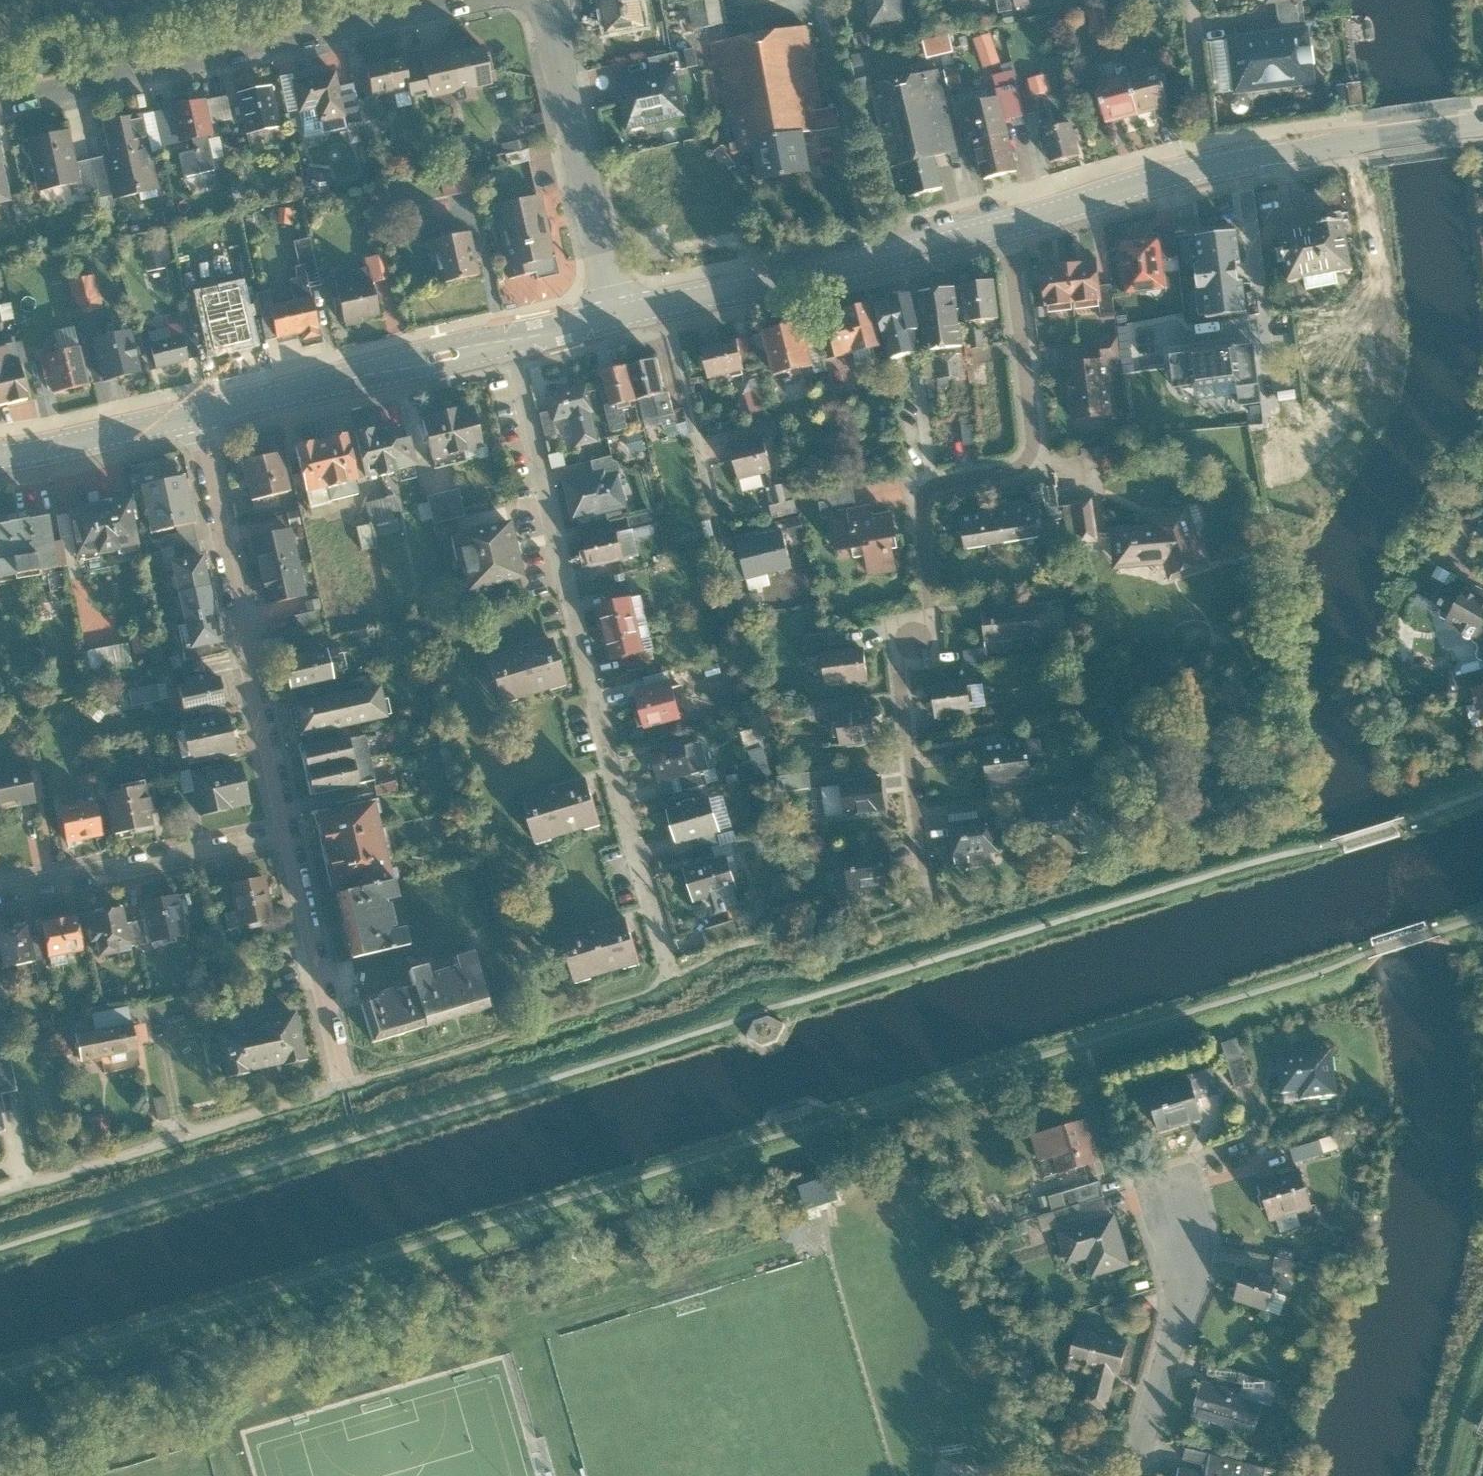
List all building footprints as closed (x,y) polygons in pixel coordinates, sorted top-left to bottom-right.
[(607,33),(649,25),(644,0),(601,0),(607,33)] [(710,31),(732,28),(728,0),(706,0),(710,31)] [(871,24),(908,17),(905,0),(867,0),(871,24)] [(1000,12),(1015,9),(1013,0),(998,0),(1000,12)] [(1276,1),(1278,14),(1304,11),(1303,0),(1288,0),(1276,1)] [(1089,31),(1109,30),(1108,7),(1088,9),(1089,31)] [(1278,14),(1279,28),(1306,25),(1304,11),(1278,14)] [(809,24),(714,43),(728,118),(735,117),(743,152),(753,150),(759,180),(816,171),(810,133),(841,127),(838,105),(825,107),(809,24)] [(1279,28),(1230,34),(1238,93),(1320,83),(1313,24),(1306,25),(1279,28)] [(983,66),(1000,62),(993,32),(976,36),(983,66)] [(950,35),(926,41),(929,55),(953,50),(950,35)] [(423,66),(412,69),(419,93),(430,90),(431,96),(454,91),(456,99),(477,94),(474,86),(493,82),(484,42),(450,49),(449,44),(420,51),(423,66)] [(650,57),(653,69),(677,64),(682,63),(678,50),(650,57)] [(403,54),(365,62),(373,95),(410,86),(403,54)] [(653,69),(615,78),(627,129),(689,114),(677,64),(653,69)] [(335,68),(291,78),(298,111),(316,108),(318,121),(345,115),(341,94),(335,68)] [(938,69),(872,85),(892,167),(899,165),(903,181),(908,180),(912,196),(942,189),(935,156),(958,151),(938,69)] [(1166,112),(1157,71),(1129,78),(1139,118),(1166,112)] [(1045,73),(1028,77),(1033,95),(1050,91),(1045,73)] [(1100,85),(1109,126),(1139,118),(1129,78),(1100,85)] [(273,84),(237,93),(247,138),(283,130),(273,84)] [(355,91),(341,94),(348,131),(362,128),(355,91)] [(231,118),(226,94),(206,98),(212,122),(231,118)] [(1017,170),(999,95),(957,107),(966,144),(977,142),(987,178),(1017,170)] [(379,118),(374,96),(357,100),(362,121),(379,118)] [(205,97),(170,104),(178,140),(191,137),(194,149),(178,152),(183,174),(214,167),(206,134),(213,133),(205,97)] [(171,135),(164,107),(154,110),(160,138),(171,135)] [(101,121),(108,153),(102,155),(111,194),(112,198),(159,188),(141,112),(101,121)] [(540,112),(521,116),(523,126),(542,123),(540,112)] [(379,118),(362,121),(365,136),(382,133),(379,118)] [(1072,122),(1040,129),(1045,147),(1048,147),(1052,162),(1081,155),(1072,122)] [(71,182),(79,180),(75,161),(68,127),(24,137),(36,189),(71,182)] [(503,152),(526,147),(524,138),(501,142),(503,152)] [(699,167),(716,158),(708,142),(691,151),(699,167)] [(504,153),(506,165),(530,161),(527,149),(504,153)] [(398,164),(389,153),(374,165),(383,176),(398,164)] [(10,199),(0,155),(0,201),(10,199)] [(102,155),(89,158),(96,188),(98,196),(111,194),(102,155)] [(89,158),(75,161),(79,180),(71,182),(74,194),(96,188),(89,158)] [(331,169),(308,166),(305,185),(328,189),(331,169)] [(469,166),(457,169),(463,191),(474,189),(469,166)] [(463,191),(457,169),(441,172),(447,195),(463,191)] [(689,233),(725,226),(715,175),(679,182),(689,233)] [(542,194),(493,203),(508,277),(533,272),(531,261),(554,257),(542,194)] [(236,235),(237,217),(224,217),(223,234),(236,235)] [(1281,247),(1273,248),(1276,263),(1284,262),(1287,281),(1304,278),(1306,289),(1336,284),(1334,273),(1350,270),(1342,220),(1328,222),(1329,223),(1314,226),(1314,227),(1279,233),(1281,247)] [(470,229),(429,239),(438,283),(480,272),(470,229)] [(1162,240),(1159,241),(1161,259),(1178,256),(1175,229),(1161,231),(1162,240)] [(1200,265),(1195,265),(1195,267),(1198,288),(1198,289),(1203,289),(1206,314),(1207,318),(1247,313),(1243,280),(1239,281),(1237,263),(1241,263),(1237,230),(1196,235),(1197,239),(1200,265)] [(320,284),(309,236),(293,240),(299,264),(294,266),(296,276),(289,278),(293,298),(311,294),(309,287),(320,284)] [(1159,240),(1124,244),(1129,290),(1164,286),(1161,259),(1159,241),(1159,240)] [(167,245),(143,250),(146,269),(170,264),(167,245)] [(387,253),(366,257),(372,281),(392,276),(387,253)] [(1096,258),(1069,261),(1074,303),(1101,300),(1099,285),(1096,258)] [(1074,303),(1069,261),(1041,264),(1046,306),(1074,303)] [(361,317),(379,313),(368,265),(350,268),(351,271),(333,275),(343,322),(344,322),(345,325),(362,322),(361,317)] [(97,276),(68,283),(76,318),(105,311),(97,276)] [(1114,284),(1099,285),(1101,300),(1103,314),(1117,313),(1114,284)] [(272,303),(269,289),(256,292),(266,340),(300,333),(301,339),(319,335),(310,295),(272,303)] [(202,317),(211,353),(256,341),(243,290),(215,298),(218,312),(202,317)] [(988,291),(942,297),(955,396),(1001,390),(988,291)] [(893,301),(877,305),(891,359),(919,352),(914,330),(918,329),(914,314),(915,314),(911,295),(892,299),(893,301)] [(848,313),(829,317),(838,356),(853,352),(856,363),(872,359),(873,359),(874,358),(874,357),(875,357),(875,356),(875,355),(873,347),(879,346),(869,306),(847,311),(848,313)] [(177,313),(182,333),(189,359),(198,356),(187,310),(177,313)] [(803,323),(764,333),(769,353),(774,375),(813,366),(803,323)] [(129,328),(90,338),(100,379),(139,370),(129,328)] [(182,333),(151,341),(148,332),(139,334),(148,370),(189,359),(182,333)] [(1093,339),(1096,360),(1113,358),(1114,360),(1124,359),(1121,336),(1093,339)] [(739,338),(702,346),(709,378),(746,370),(739,338)] [(80,341),(36,352),(42,377),(46,375),(51,394),(90,385),(80,341)] [(1235,344),(1188,351),(1189,354),(1193,385),(1193,387),(1195,387),(1216,384),(1218,397),(1239,394),(1240,405),(1261,403),(1254,345),(1236,348),(1235,344)] [(0,352),(0,412),(29,405),(16,348),(0,352)] [(1189,354),(1170,356),(1175,388),(1193,385),(1189,354)] [(659,358),(631,364),(639,399),(656,395),(662,418),(675,414),(669,392),(667,393),(659,358)] [(1096,360),(1068,363),(1074,420),(1120,415),(1114,360),(1113,358),(1096,360)] [(639,399),(631,364),(603,371),(610,404),(606,405),(612,431),(629,427),(623,403),(639,399)] [(586,382),(545,392),(552,421),(567,418),(574,447),(598,441),(591,413),(593,412),(586,382)] [(473,406),(421,419),(433,469),(467,460),(464,451),(484,446),(473,406)] [(955,445),(975,443),(974,422),(953,424),(955,445)] [(389,424),(354,432),(365,477),(416,465),(410,437),(393,441),(389,424)] [(345,432),(293,445),(305,492),(356,479),(345,432)] [(766,438),(731,446),(739,479),(774,471),(766,438)] [(280,451),(239,461),(249,501),(290,492),(280,451)] [(590,460),(593,473),(607,470),(608,475),(621,472),(619,461),(614,459),(613,455),(590,460)] [(593,473),(562,480),(571,521),(629,508),(621,472),(608,475),(607,470),(593,473)] [(189,477),(143,486),(152,532),(198,523),(189,477)] [(831,512),(859,507),(854,482),(825,487),(828,501),(821,502),(824,518),(833,517),(831,512)] [(770,486),(772,514),(790,512),(788,484),(770,486)] [(1052,519),(1067,517),(1064,486),(1048,488),(1052,519)] [(460,490),(428,497),(433,522),(466,515),(460,490)] [(397,492),(364,500),(370,522),(356,525),(362,552),(381,548),(379,539),(407,532),(397,492)] [(1095,498),(1076,501),(1082,544),(1101,541),(1095,498)] [(134,499),(72,509),(80,557),(142,547),(134,499)] [(1003,510),(963,517),(967,550),(1047,537),(1044,521),(1047,520),(1044,503),(1030,506),(1029,500),(1003,504),(1003,510)] [(1153,523),(1113,528),(1116,569),(1168,566),(1172,581),(1213,568),(1192,504),(1151,519),(1153,523)] [(859,507),(831,512),(833,517),(840,551),(867,547),(872,577),(899,571),(897,549),(902,548),(895,512),(876,515),(874,505),(859,507)] [(656,510),(628,517),(631,530),(659,523),(656,510)] [(62,567),(53,514),(24,520),(33,572),(62,567)] [(33,572),(24,520),(0,524),(0,565),(2,578),(33,572)] [(512,520),(453,533),(467,591),(525,578),(512,520)] [(249,538),(257,571),(299,561),(291,528),(249,538)] [(196,529),(167,535),(170,546),(199,540),(196,529)] [(618,530),(584,539),(587,550),(580,552),(584,567),(591,566),(591,568),(626,560),(618,530)] [(785,530),(738,542),(748,580),(795,569),(785,530)] [(208,555),(176,561),(182,591),(214,584),(208,555)] [(307,596),(299,561),(257,571),(265,606),(307,596)] [(1468,587),(1466,590),(1454,583),(1439,609),(1452,616),(1448,624),(1478,640),(1482,658),(1482,596),(1468,587)] [(220,613),(214,584),(182,591),(188,619),(220,613)] [(631,584),(608,589),(611,600),(634,595),(631,584)] [(599,603),(606,632),(640,624),(634,595),(599,603)] [(1011,603),(984,605),(987,643),(1035,638),(1036,643),(1054,640),(1050,604),(1011,607),(1011,603)] [(318,610),(294,615),(296,627),(320,622),(318,610)] [(220,613),(188,619),(194,648),(226,641),(220,613)] [(640,624),(606,632),(612,659),(647,651),(640,624)] [(824,654),(832,653),(829,633),(805,637),(808,659),(824,657),(824,654)] [(552,638),(487,659),(502,706),(567,686),(552,638)] [(93,645),(95,666),(132,664),(131,643),(93,645)] [(832,653),(824,654),(824,657),(828,688),(871,683),(867,648),(832,653)] [(326,649),(281,660),(288,691),(333,681),(326,649)] [(988,649),(965,651),(967,666),(990,664),(988,649)] [(647,652),(624,658),(626,669),(649,663),(647,652)] [(1454,677),(1457,692),(1482,686),(1482,670),(1454,677)] [(222,677),(178,686),(184,714),(228,705),(222,677)] [(682,719),(671,680),(646,687),(648,694),(638,696),(647,729),(682,719)] [(968,683),(932,686),(936,719),(972,716),(968,683)] [(380,685),(291,705),(298,738),(388,719),(380,685)] [(1473,690),(1482,722),(1482,721),(1482,687),(1473,690)] [(814,705),(787,708),(789,721),(816,717),(814,705)] [(877,710),(840,714),(841,723),(835,724),(837,739),(843,738),(844,747),(881,743),(877,710)] [(234,716),(181,726),(189,765),(242,754),(234,716)] [(301,749),(306,772),(370,758),(365,735),(301,749)] [(1030,739),(982,746),(988,784),(1036,777),(1030,739)] [(703,742),(654,756),(664,797),(684,791),(681,779),(711,771),(703,742)] [(370,758),(306,772),(311,795),(375,782),(370,758)] [(0,766),(0,806),(21,802),(23,807),(39,804),(30,759),(0,766)] [(245,764),(192,774),(200,816),(253,806),(245,764)] [(884,779),(843,784),(847,816),(887,812),(884,779)] [(586,780),(525,799),(539,846),(601,827),(586,780)] [(125,790),(107,793),(118,840),(157,831),(153,817),(163,815),(157,783),(150,785),(149,781),(124,786),(125,790)] [(712,798),(668,810),(678,845),(697,840),(720,834),(723,833),(712,798)] [(1082,800),(1040,801),(1041,838),(1082,836),(1085,853),(1106,850),(1101,830),(1101,804),(1082,804),(1082,800)] [(99,802),(61,810),(68,845),(106,838),(99,802)] [(374,803),(315,815),(321,841),(380,829),(374,803)] [(997,817),(949,823),(955,866),(971,864),(970,856),(1002,852),(997,817)] [(386,855),(380,829),(321,841),(327,867),(386,855)] [(720,834),(697,840),(700,851),(723,845),(720,834)] [(893,847),(846,853),(851,894),(898,889),(893,847)] [(393,881),(386,855),(327,867),(333,893),(393,881)] [(729,857),(686,869),(696,904),(713,899),(718,916),(744,909),(729,857)] [(273,922),(264,878),(232,885),(238,913),(234,914),(237,929),(273,922)] [(394,884),(334,897),(342,931),(386,921),(383,907),(398,903),(394,884)] [(189,937),(179,896),(145,904),(154,945),(189,937)] [(133,955),(123,907),(92,913),(96,931),(92,932),(95,947),(99,946),(102,961),(133,955)] [(79,917),(43,923),(50,960),(86,953),(79,917)] [(628,919),(564,938),(578,986),(643,966),(628,919)] [(146,920),(131,923),(137,947),(151,944),(146,920)] [(389,935),(386,921),(342,931),(350,966),(409,951),(404,932),(389,935)] [(735,922),(703,931),(708,947),(740,937),(735,922)] [(30,929),(0,935),(0,949),(4,971),(37,965),(30,929)] [(426,969),(412,973),(428,1032),(491,1014),(472,954),(456,958),(460,975),(431,984),(426,969)] [(377,1003),(360,1007),(371,1049),(428,1032),(412,974),(407,975),(413,992),(393,998),(392,994),(376,999),(377,1003)] [(131,1009),(94,1016),(97,1032),(76,1036),(81,1061),(129,1053),(130,1062),(142,1060),(131,1009)] [(256,1027),(219,1035),(229,1078),(305,1061),(295,1014),(255,1023),(256,1027)] [(1240,1039),(1225,1044),(1238,1089),(1253,1084),(1240,1039)] [(1338,1050),(1281,1056),(1285,1095),(1302,1094),(1303,1102),(1342,1097),(1338,1050)] [(18,1093),(11,1060),(0,1062),(0,1097),(18,1093)] [(1190,1087),(1151,1097),(1159,1128),(1206,1115),(1202,1101),(1220,1096),(1213,1070),(1187,1077),(1190,1087)] [(156,1096),(159,1117),(170,1115),(167,1095),(156,1096)] [(111,1118),(93,1118),(93,1139),(111,1139),(111,1118)] [(1086,1124),(1035,1139),(1043,1164),(1057,1160),(1061,1175),(1098,1165),(1086,1124)] [(1322,1142),(1293,1151),(1298,1165),(1327,1156),(1322,1142)] [(1302,1174),(1260,1186),(1272,1224),(1280,1221),(1284,1235),(1304,1228),(1300,1216),(1314,1212),(1302,1174)] [(794,1187),(801,1210),(835,1199),(828,1176),(794,1187)] [(1069,1209),(1082,1205),(1107,1198),(1102,1183),(1064,1194),(1069,1209)] [(1069,1209),(1056,1213),(1060,1228),(1086,1220),(1082,1205),(1069,1209)] [(1118,1216),(1060,1234),(1070,1267),(1090,1262),(1096,1281),(1134,1268),(1118,1216)] [(1304,1263),(1278,1258),(1275,1270),(1302,1275),(1304,1263)] [(1247,1273),(1236,1302),(1272,1314),(1282,1285),(1247,1273)] [(1129,1304),(1106,1311),(1110,1324),(1134,1317),(1129,1304)] [(1130,1344),(1079,1332),(1070,1364),(1097,1371),(1087,1408),(1111,1414),(1130,1344)] [(1244,1374),(1213,1364),(1209,1376),(1240,1386),(1244,1374)] [(1245,1395),(1205,1383),(1194,1417),(1257,1437),(1267,1406),(1274,1408),(1282,1386),(1251,1376),(1245,1395)] [(1210,1452),(1185,1446),(1182,1457),(1207,1464),(1210,1452)] [(1179,1465),(1177,1475),(1263,1475),(1265,1466),(1235,1458),(1233,1469),(1208,1464),(1206,1470),(1179,1465)]
